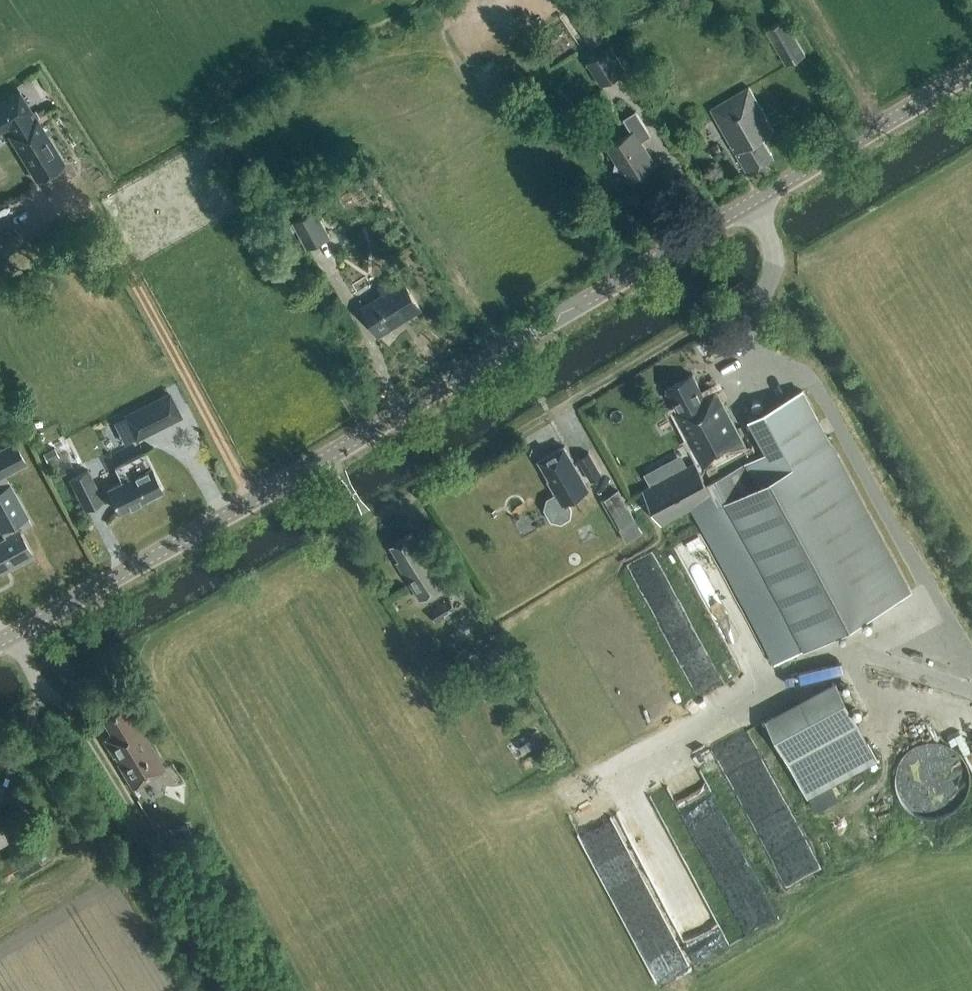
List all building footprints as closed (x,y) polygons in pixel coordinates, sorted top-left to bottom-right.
[(789,65),(807,55),(787,20),(769,30),(789,65)] [(602,86),(625,71),(610,47),(587,62),(602,86)] [(711,108),(747,173),(773,158),(762,138),(774,131),(749,87),(711,108)] [(19,90),(0,103),(0,131),(8,125),(13,132),(9,134),(37,178),(64,161),(36,117),(33,120),(29,113),(32,111),(19,90)] [(613,170),(620,172),(627,183),(639,176),(644,177),(646,172),(657,164),(642,141),(650,135),(635,112),(624,119),(631,131),(605,148),(614,163),(613,170)] [(315,210),(291,223),(306,251),(330,238),(315,210)] [(18,247),(9,232),(0,238),(0,258),(18,247)] [(363,308),(379,334),(420,309),(400,276),(380,288),(384,295),(363,308)] [(709,466),(747,447),(717,391),(705,398),(692,375),(666,388),(668,391),(665,393),(669,401),(672,399),(678,411),(674,413),(699,460),(643,491),(661,525),(696,506),(780,661),(911,590),(803,390),(750,419),(767,451),(707,482),(700,471),(705,468),(706,472),(711,469),(709,466)] [(170,426),(182,420),(172,399),(160,405),(170,426)] [(138,442),(147,438),(136,416),(128,421),(138,442)] [(27,463),(15,441),(0,449),(0,478),(27,463)] [(546,510),(552,520),(561,522),(569,517),(570,509),(566,502),(575,497),(565,480),(579,472),(564,446),(538,461),(549,480),(547,481),(556,496),(548,501),(546,510)] [(144,453),(116,467),(123,481),(108,489),(119,512),(146,498),(147,500),(160,493),(159,492),(162,490),(144,453)] [(601,476),(588,454),(578,460),(591,482),(601,476)] [(89,517),(107,508),(92,478),(74,487),(89,517)] [(9,565),(11,567),(32,556),(18,530),(31,523),(9,483),(0,488),(0,529),(1,531),(2,530),(6,538),(0,541),(0,570),(9,565)] [(642,533),(618,490),(602,499),(626,542),(642,533)] [(411,533),(391,546),(400,561),(396,563),(420,600),(447,583),(426,550),(423,552),(411,533)] [(450,600),(430,613),(436,622),(456,609),(450,600)] [(808,796),(877,759),(835,681),(766,719),(808,796)] [(137,728),(124,707),(103,720),(112,736),(104,740),(114,757),(116,756),(120,763),(118,764),(133,789),(165,769),(139,726),(137,728)] [(721,881),(753,865),(712,785),(680,801),(721,881)]
